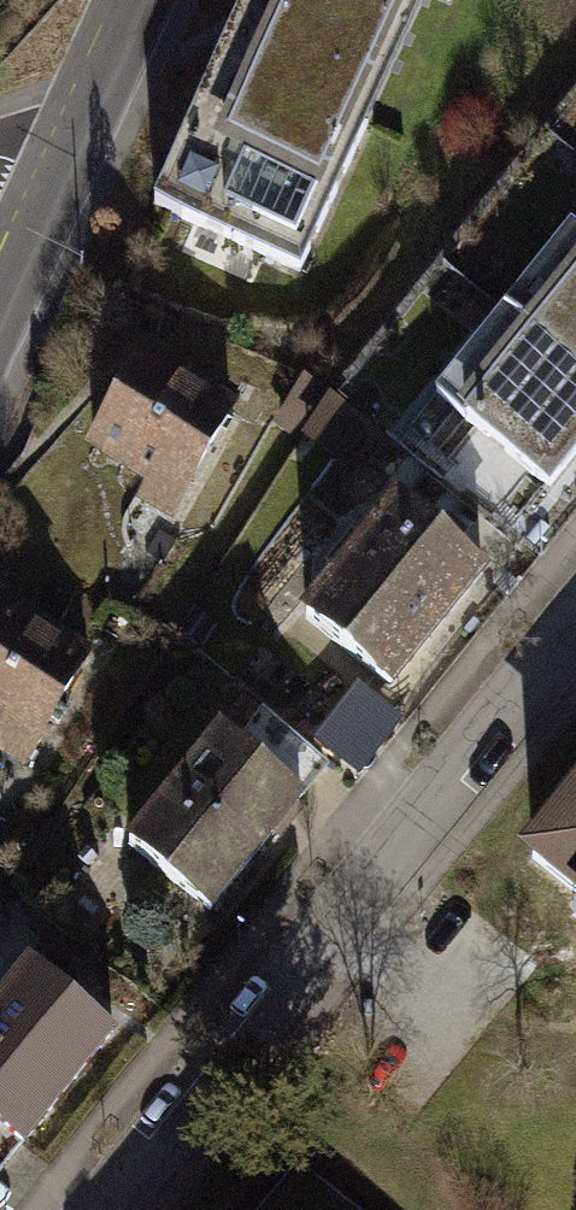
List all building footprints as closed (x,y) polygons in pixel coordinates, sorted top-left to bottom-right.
[(175,208),(306,265),(432,0),(272,0),(175,208)] [(481,422),(566,490),(575,478),(575,310),(481,422)] [(246,401),(150,354),(93,464),(190,512),(246,401)] [(411,694),(506,581),(414,503),(315,621),(411,694)] [(0,607),(0,737),(40,756),(85,651),(0,607)] [(244,738),(154,845),(238,920),(327,812),(244,738)] [(562,873),(575,884),(575,856),(562,873)] [(0,1015),(0,1122),(43,1158),(139,1046),(40,968),(0,1015)] [(293,1165),(257,1209),(348,1209),(293,1165)]
